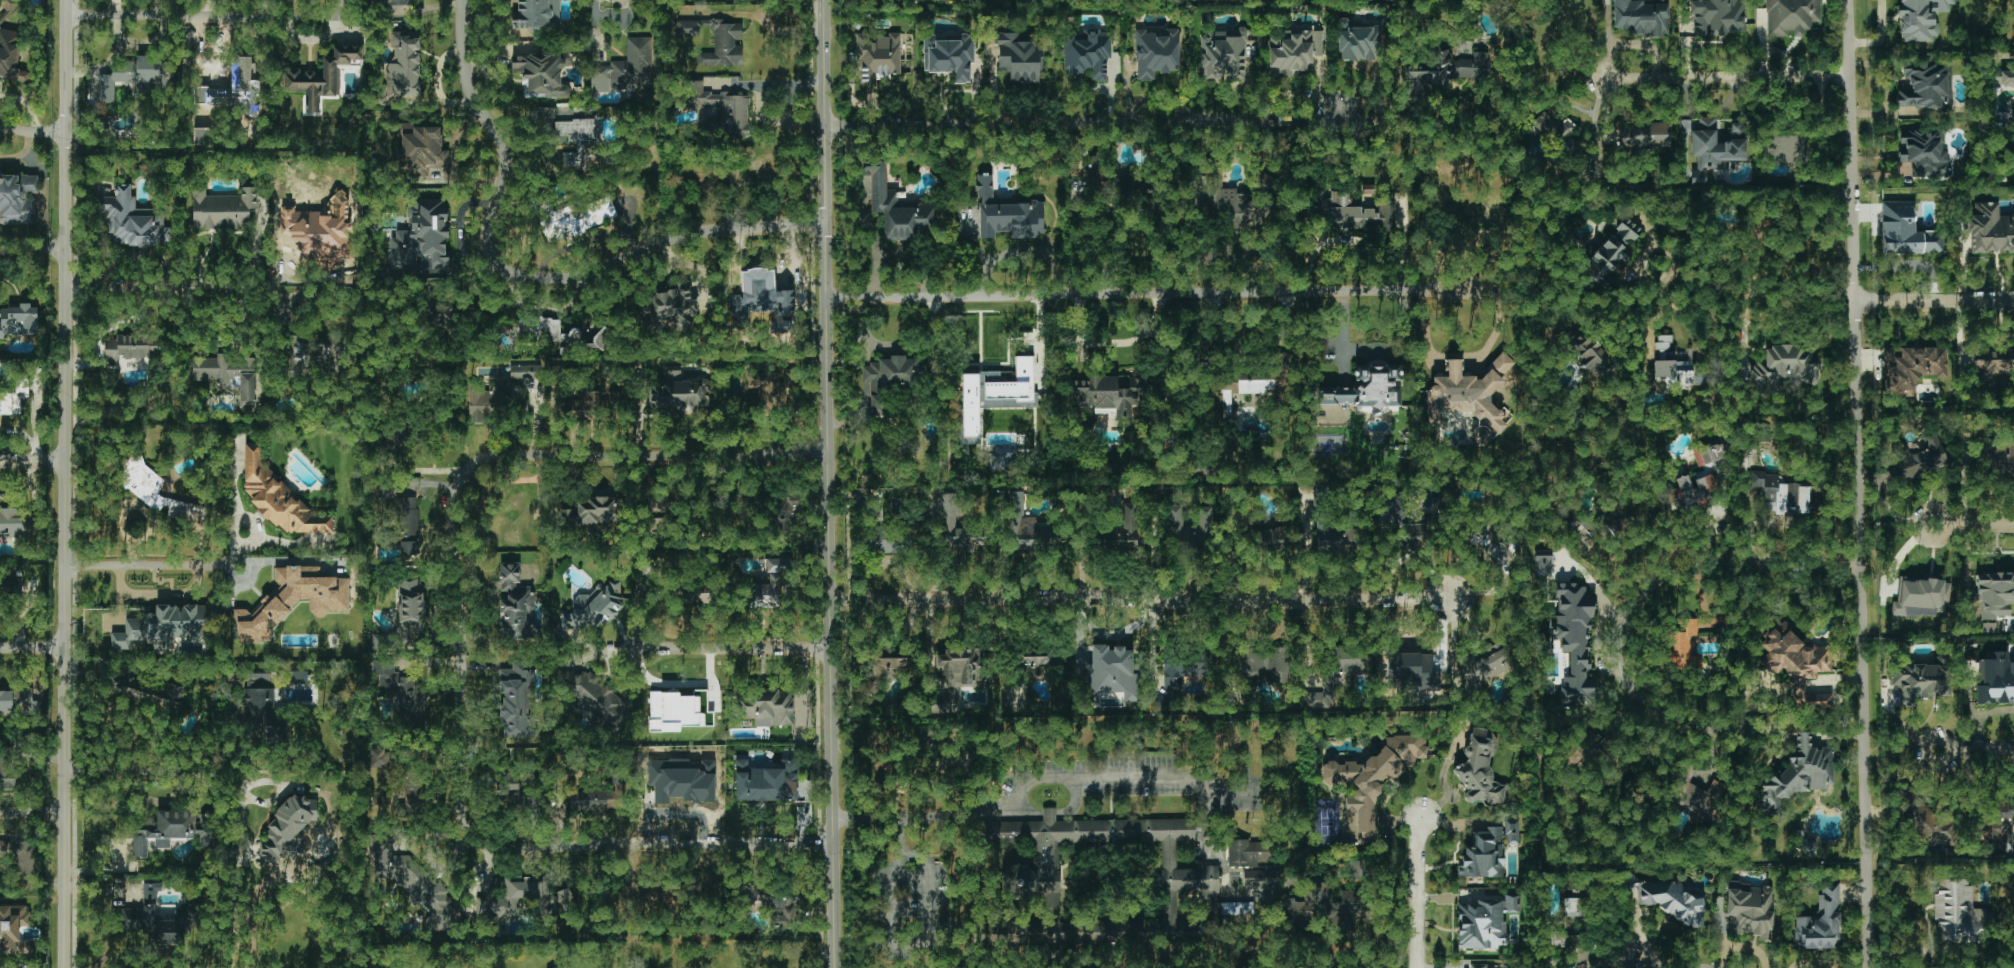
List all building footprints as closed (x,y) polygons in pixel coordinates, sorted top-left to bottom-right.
[(21,3),(18,0),(0,0),(0,4),(11,14),(21,3)] [(518,12),(511,12),(511,30),(560,30),(559,0),(518,0),(518,12)] [(1744,35),(1743,0),(1689,0),(1689,14),(1694,14),(1694,35),(1744,35)] [(1791,37),(1791,36),(1803,36),(1803,30),(1811,30),(1811,22),(1821,22),(1821,0),(1767,0),(1767,37),(1791,37)] [(1937,42),(1937,22),(1933,22),(1934,12),(1949,12),(1949,4),(1954,4),(1954,0),(1899,0),(1899,16),(1900,16),(1900,41),(1937,42)] [(742,23),(724,23),(724,19),(713,19),(713,53),(697,53),(697,66),(742,66),(742,42),(742,23)] [(698,21),(678,20),(678,36),(698,36),(698,21)] [(1382,22),(1339,21),(1338,60),(1381,60),(1382,22)] [(0,28),(0,78),(29,83),(31,71),(16,69),(22,32),(0,28)] [(1179,28),(1136,28),(1136,81),(1154,81),(1154,72),(1179,72),(1179,28)] [(1245,78),(1246,31),(1201,30),(1200,78),(1245,78)] [(390,98),(420,98),(419,51),(420,51),(420,38),(402,38),(402,31),(389,31),(390,98)] [(1064,31),(1064,74),(1090,73),(1090,81),(1107,81),(1107,58),(1111,58),(1111,31),(1064,31)] [(1269,76),(1295,76),(1295,71),(1312,71),(1312,56),(1323,56),(1323,31),(1269,31),(1269,76)] [(900,35),(868,35),(868,34),(858,34),(858,84),(876,84),(876,79),(889,79),(889,74),(900,74),(900,35)] [(1010,83),(1042,83),(1042,34),(998,34),(998,71),(1010,71),(1010,83)] [(955,72),(955,83),(972,83),(972,36),(924,36),(924,72),(955,72)] [(650,38),(627,37),(626,61),(609,61),(609,66),(591,66),(591,82),(610,82),(610,89),(622,89),(622,82),(649,83),(650,38)] [(361,45),(333,44),(333,57),(323,57),(322,73),(300,72),(301,69),(283,69),(283,92),(305,93),(305,112),(320,112),(320,95),(340,96),(340,69),(361,69),(361,45)] [(1488,78),(1489,52),(1473,52),(1472,60),(1450,59),(1451,50),(1439,50),(1440,46),(1428,46),(1427,65),(1403,64),(1403,81),(1449,83),(1449,78),(1488,78)] [(570,97),(570,84),(561,84),(560,66),(571,66),(571,53),(512,54),(512,72),(523,72),(523,79),(528,79),(528,93),(546,93),(546,97),(570,97)] [(97,103),(114,103),(115,81),(132,81),(132,91),(170,92),(170,58),(136,57),(136,63),(112,62),(112,75),(98,74),(97,103)] [(1951,65),(1903,65),(1903,79),(1909,79),(1909,90),(1897,90),(1897,108),(1951,107),(1951,65)] [(1992,70),(1991,85),(2013,85),(2013,70),(1992,70)] [(723,107),(723,135),(748,136),(749,94),(703,93),(703,81),(689,81),(689,106),(723,107)] [(1531,126),(1556,148),(1551,153),(1560,161),(1577,143),(1569,136),(1577,127),(1566,118),(1560,125),(1544,111),(1531,126)] [(1745,161),(1746,124),(1729,124),(1729,142),(1716,142),(1716,118),(1699,117),(1699,130),(1691,130),(1690,156),(1694,156),(1694,185),(1706,185),(1707,169),(1728,170),(1728,161),(1745,161)] [(555,121),(555,136),(568,136),(568,144),(576,144),(576,152),(562,153),(563,170),(585,170),(584,144),(595,144),(594,120),(555,121)] [(1622,124),(1623,148),(1670,147),(1669,123),(1622,124)] [(449,168),(449,150),(441,150),(441,125),(401,125),(400,177),(430,177),(430,168),(449,168)] [(1913,176),(1948,176),(1948,150),(1944,150),(1944,130),(1899,130),(1899,162),(1913,162),(1913,176)] [(1805,135),(1766,136),(1767,163),(1806,162),(1805,135)] [(1100,153),(1087,154),(1089,185),(1101,185),(1100,153)] [(884,241),(929,240),(929,230),(936,230),(936,201),(896,202),(896,190),(886,190),(886,161),(862,162),(862,175),(871,175),(872,213),(883,213),(884,241)] [(1248,228),(1249,194),(1237,193),(1237,188),(1222,188),(1222,169),(1206,169),(1205,215),(1232,216),(1232,228),(1248,228)] [(0,175),(0,224),(35,225),(35,195),(38,196),(38,175),(0,175)] [(980,238),(995,238),(995,232),(1011,232),(1011,238),(1044,238),(1043,200),(993,200),(992,176),(976,176),(976,198),(980,198),(980,238)] [(136,209),(136,197),(131,197),(131,184),(116,184),(115,197),(105,197),(105,220),(109,220),(109,234),(113,234),(113,244),(171,245),(171,228),(163,228),(164,209),(136,209)] [(206,196),(206,189),(192,189),(193,229),(250,229),(250,209),(256,209),(256,187),(241,187),(241,195),(206,196)] [(1394,201),(1377,201),(1377,207),(1350,207),(1350,191),(1331,191),(1331,199),(1322,199),(1322,220),(1329,220),(1329,230),(1394,229),(1394,201)] [(618,219),(610,196),(585,204),(583,200),(539,215),(549,243),(618,219)] [(1501,198),(1454,200),(1455,228),(1502,226),(1501,198)] [(390,269),(416,269),(417,255),(432,255),(431,269),(448,269),(448,257),(446,257),(446,226),(445,226),(446,200),(407,200),(407,218),(412,218),(411,231),(396,231),(396,238),(391,238),(390,269)] [(1881,202),(1882,254),(1944,253),(1943,231),(1914,231),(1913,201),(1881,202)] [(1998,216),(1999,203),(1974,202),(1974,216),(1970,216),(1969,252),(2013,253),(2013,216),(1998,216)] [(1642,231),(1626,216),(1615,228),(1616,229),(1580,271),(1593,283),(1600,276),(1605,280),(1629,252),(1626,250),(1642,231)] [(649,321),(671,320),(672,332),(689,331),(688,316),(697,316),(696,301),(691,301),(690,282),(676,282),(677,290),(647,291),(649,321)] [(462,316),(443,298),(436,305),(430,299),(420,310),(446,333),(462,316)] [(1,323),(0,323),(0,336),(39,335),(38,304),(20,305),(20,307),(1,308),(1,323)] [(580,344),(581,329),(570,328),(570,334),(560,334),(561,320),(517,318),(517,337),(552,339),(552,343),(580,344)] [(1569,347),(1585,361),(1581,365),(1597,380),(1614,360),(1582,333),(1569,347)] [(106,359),(162,357),(162,334),(116,336),(116,339),(105,340),(106,359)] [(334,339),(288,337),(287,380),(302,381),(303,363),(326,364),(326,361),(333,362),(334,339)] [(1820,385),(1819,358),(1812,358),(1812,345),(1764,346),(1765,363),(1750,363),(1750,393),(1768,393),(1768,385),(1820,385)] [(1947,376),(1947,348),(1883,347),(1883,364),(1887,364),(1886,395),(1914,395),(1914,376),(1947,376)] [(1971,350),(1972,369),(1982,369),(1983,376),(2002,375),(2002,372),(2013,372),(2013,348),(1971,350)] [(1471,412),(1498,435),(1506,424),(1502,421),(1502,413),(1490,403),(1490,396),(1494,391),(1496,393),(1513,392),(1512,369),(1516,363),(1501,351),(1488,368),(1488,370),(1479,381),(1473,376),(1461,376),(1460,359),(1445,360),(1446,376),(1432,377),(1433,384),(1427,391),(1429,422),(1433,422),(1440,414),(1471,412)] [(1266,392),(1288,393),(1288,354),(1273,354),(1273,372),(1261,372),(1261,376),(1238,376),(1237,391),(1263,392),(1263,382),(1266,382),(1266,392)] [(255,356),(217,356),(217,358),(192,358),(192,380),(218,380),(218,389),(229,389),(229,378),(239,378),(240,409),(256,409),(255,356)] [(870,417),(884,418),(885,386),(916,387),(917,357),(890,357),(890,361),(870,360),(870,366),(862,366),(862,381),(871,382),(870,417)] [(1035,408),(1034,357),(1015,357),(1015,372),(961,372),(962,444),(979,444),(979,408),(1035,408)] [(1705,371),(1694,370),(1695,361),(1654,360),(1654,377),(1665,377),(1665,386),(1675,387),(1675,389),(1693,389),(1693,384),(1704,385),(1705,371)] [(510,366),(511,379),(540,378),(540,365),(510,366)] [(1315,388),(1316,406),(1400,406),(1400,365),(1355,366),(1355,387),(1315,388)] [(681,371),(666,370),(665,386),(649,386),(649,408),(694,409),(694,406),(708,406),(708,392),(711,392),(711,380),(681,380),(681,371)] [(787,407),(787,370),(782,370),(782,373),(748,373),(748,388),(757,388),(757,397),(745,397),(745,407),(787,407)] [(1146,377),(1087,376),(1087,381),(1070,380),(1070,400),(1077,400),(1077,407),(1116,408),(1116,418),(1131,418),(1132,404),(1135,404),(1136,391),(1146,392),(1146,377)] [(485,423),(485,413),(504,414),(504,386),(492,386),(492,391),(470,390),(469,423),(485,423)] [(1230,389),(1222,389),(1224,416),(1231,416),(1230,389)] [(622,407),(621,392),(606,392),(606,407),(622,407)] [(1948,464),(1936,430),(1923,436),(1927,448),(1910,455),(1906,444),(1894,448),(1901,466),(1880,474),(1882,480),(1879,482),(1882,490),(1948,464)] [(1978,439),(1978,458),(1990,458),(1989,476),(2013,477),(2013,439),(1978,439)] [(1699,448),(1705,470),(1675,479),(1678,488),(1667,491),(1672,506),(1683,503),(1686,512),(1707,506),(1704,495),(1718,491),(1711,469),(1727,464),(1720,441),(1699,448)] [(204,506),(159,497),(163,479),(143,464),(139,443),(116,448),(122,477),(134,485),(132,494),(158,513),(162,508),(167,509),(169,517),(201,524),(203,521),(205,512),(204,506)] [(333,529),(333,516),(309,515),(309,502),(291,502),(292,484),(275,484),(275,469),(262,468),(262,444),(245,443),(244,494),(255,494),(254,528),(333,529)] [(1016,469),(1016,453),(989,453),(990,470),(1016,469)] [(1764,488),(1763,512),(1809,513),(1810,485),(1777,484),(1778,473),(1750,472),(1749,488),(1764,488)] [(1024,491),(1009,491),(1009,550),(1055,550),(1055,524),(1037,524),(1037,517),(1024,517),(1024,491)] [(799,496),(779,495),(778,536),(791,536),(792,522),(799,522),(799,496)] [(419,555),(417,497),(392,498),(393,544),(401,544),(401,555),(419,555)] [(577,509),(561,510),(561,526),(613,525),(612,498),(577,499),(577,509)] [(1123,501),(1122,528),(1114,527),(1114,552),(1139,553),(1141,501),(1123,501)] [(1589,554),(1597,546),(1592,541),(1598,535),(1578,514),(1564,527),(1589,554)] [(1261,530),(1261,523),(1248,524),(1250,550),(1286,548),(1284,528),(1261,530)] [(911,527),(862,526),(862,552),(911,552),(911,527)] [(1317,553),(1360,552),(1359,526),(1317,527),(1317,553)] [(1535,576),(1552,576),(1551,550),(1534,551),(1535,576)] [(641,574),(652,573),(652,556),(640,557),(641,574)] [(765,572),(791,572),(790,558),(765,559),(765,572)] [(499,600),(500,639),(528,638),(527,611),(534,611),(533,585),(520,586),(519,565),(499,565),(500,591),(507,591),(507,600),(499,600)] [(349,611),(349,577),(320,578),(320,566),(285,566),(283,568),(274,568),(274,581),(279,586),(279,593),(272,600),(262,590),(262,604),(251,614),(247,610),(229,610),(237,618),(238,643),(272,643),(272,630),(288,613),(288,611),(300,600),(309,600),(310,610),(316,616),(325,616),(329,611),(349,611)] [(748,584),(748,607),(786,607),(785,573),(769,573),(769,584),(748,584)] [(1997,620),(1997,616),(2010,616),(2010,604),(2013,604),(2013,573),(1976,573),(1976,601),(1980,601),(1980,620),(1997,620)] [(1891,615),(1936,616),(1936,610),(1949,610),(1950,580),(1899,578),(1898,602),(1892,601),(1891,615)] [(373,635),(372,650),(391,650),(391,644),(412,645),(413,631),(423,631),(424,581),(399,580),(398,636),(373,635)] [(622,582),(594,582),(594,595),(573,595),(573,613),(561,613),(561,625),(622,626),(622,582)] [(1562,703),(1592,701),(1591,670),(1589,670),(1587,630),(1593,630),(1592,598),(1586,599),(1585,583),(1555,584),(1557,640),(1561,640),(1561,652),(1569,652),(1570,676),(1561,677),(1562,703)] [(2,592),(21,592),(21,584),(0,584),(0,607),(1,607),(2,592)] [(661,593),(663,604),(710,599),(709,595),(703,596),(702,589),(661,593)] [(111,649),(138,649),(138,646),(171,646),(171,638),(201,638),(201,627),(210,627),(210,605),(156,605),(156,614),(143,614),(143,619),(125,619),(125,633),(111,633),(111,649)] [(1691,656),(1691,635),(1698,636),(1698,618),(1683,618),(1682,632),(1671,632),(1671,652),(1664,652),(1664,669),(1704,669),(1704,656),(1691,656)] [(1789,684),(1804,684),(1803,679),(1817,678),(1817,672),(1830,672),(1829,646),(1798,647),(1798,631),(1787,631),(1786,621),(1774,621),(1775,631),(1763,631),(1764,669),(1789,668),(1789,684)] [(1480,680),(1512,671),(1503,641),(1481,648),(1484,659),(1461,665),(1469,693),(1482,689),(1480,680)] [(1123,693),(1124,702),(1139,702),(1139,675),(1133,675),(1132,650),(1124,650),(1124,647),(1108,648),(1108,644),(1092,645),(1092,665),(1085,665),(1086,694),(1123,693)] [(1364,646),(1331,646),(1331,673),(1345,673),(1345,671),(1364,671),(1364,646)] [(909,669),(909,648),(867,648),(867,695),(881,695),(881,678),(887,678),(887,669),(909,669)] [(982,648),(945,648),(945,655),(936,655),(936,667),(942,667),(942,680),(952,680),(952,688),(983,687),(982,648)] [(1063,655),(1052,655),(1052,648),(1020,648),(1020,667),(1063,667),(1063,655)] [(1289,682),(1290,648),(1242,648),(1241,681),(1289,682)] [(2013,704),(2013,661),(2009,662),(2009,651),(1990,652),(1990,660),(1977,660),(1978,704),(2013,704)] [(1388,690),(1433,689),(1432,653),(1387,654),(1388,690)] [(1178,677),(1214,676),(1213,654),(1163,656),(1164,689),(1179,689),(1178,677)] [(500,669),(501,738),(526,737),(525,695),(534,695),(534,662),(512,662),(512,669),(500,669)] [(1949,694),(1949,665),(1913,665),(1913,662),(1891,662),(1891,686),(1898,686),(1898,705),(1913,705),(1913,698),(1930,698),(1930,694),(1949,694)] [(423,726),(422,691),(414,691),(414,677),(397,678),(396,666),(378,666),(379,694),(399,694),(400,727),(423,726)] [(289,684),(309,683),(308,671),(288,671),(289,684)] [(625,731),(625,699),(615,699),(615,686),(598,686),(599,674),(568,673),(567,704),(582,704),(582,716),(600,716),(600,731),(625,731)] [(1304,692),(1304,708),(1330,708),(1331,681),(1328,681),(1323,681),(1323,693),(1304,692)] [(18,716),(18,712),(40,713),(41,701),(32,701),(32,689),(15,688),(15,692),(0,691),(0,716),(18,716)] [(274,689),(245,689),(245,716),(274,715),(274,689)] [(650,692),(650,733),(681,733),(681,727),(714,727),(714,712),(708,712),(708,690),(692,690),(692,696),(680,696),(680,692),(650,692)] [(794,726),(793,690),(739,691),(740,719),(754,718),(754,727),(794,726)] [(1832,695),(1797,694),(1797,709),(1832,710),(1832,695)] [(1169,710),(1168,696),(1154,697),(1155,710),(1169,710)] [(537,720),(526,720),(525,737),(537,738),(537,720)] [(1452,778),(1468,782),(1465,797),(1501,806),(1507,785),(1487,780),(1499,734),(1471,727),(1462,764),(1456,762),(1452,778)] [(1756,814),(1780,814),(1780,798),(1785,798),(1794,792),(1805,792),(1805,781),(1811,790),(1824,790),(1833,784),(1833,747),(1822,747),(1821,748),(1811,748),(1811,732),(1795,732),(1795,754),(1788,759),(1788,767),(1760,785),(1760,794),(1756,796),(1756,814)] [(1377,842),(1374,795),(1380,795),(1379,778),(1402,776),(1402,767),(1415,766),(1415,759),(1427,758),(1425,734),(1385,737),(1386,746),(1377,747),(1378,759),(1321,763),(1323,785),(1354,783),(1355,796),(1344,796),(1347,844),(1377,842)] [(15,746),(0,746),(0,789),(16,789),(15,746)] [(389,767),(389,749),(370,750),(370,768),(389,767)] [(735,801),(796,801),(796,767),(748,766),(748,760),(736,759),(735,801)] [(716,802),(715,761),(700,761),(700,768),(688,768),(688,760),(648,760),(648,786),(654,786),(654,804),(671,804),(671,798),(683,798),(683,802),(716,802)] [(1688,783),(1695,769),(1685,765),(1668,801),(1717,824),(1720,817),(1712,813),(1726,785),(1713,779),(1707,792),(1688,783)] [(520,803),(521,774),(497,773),(496,795),(507,796),(507,803),(520,803)] [(609,812),(609,809),(623,808),(623,788),(577,789),(578,814),(609,812)] [(577,791),(567,791),(568,814),(577,814),(577,791)] [(261,861),(293,861),(293,847),(301,847),(301,825),(317,825),(317,799),(275,800),(275,823),(269,823),(269,842),(261,842),(261,861)] [(2007,853),(2007,831),(2011,831),(2011,825),(2013,825),(2013,799),(1995,799),(1996,820),(1982,820),(1982,854),(2007,853)] [(1911,842),(1954,841),(1953,820),(1929,820),(1929,807),(1910,808),(1911,842)] [(1160,843),(1160,942),(1198,942),(1198,921),(1177,921),(1177,887),(1215,902),(1218,893),(1218,869),(1196,860),(1192,869),(1175,869),(1194,820),(1056,820),(1056,808),(1043,808),(1043,822),(1001,821),(1001,844),(1032,844),(1032,865),(1003,865),(1003,897),(1045,897),(1045,922),(982,922),(982,943),(1136,944),(1145,921),(1059,921),(1059,842),(1160,843)] [(156,829),(134,829),(133,858),(148,858),(148,839),(154,839),(154,848),(170,849),(170,839),(195,839),(196,811),(156,810),(156,829)] [(1519,846),(1519,820),(1506,819),(1506,845),(1519,846)] [(1461,877),(1502,877),(1503,827),(1485,827),(1485,831),(1473,831),(1473,847),(1461,847),(1461,877)] [(1816,856),(1815,842),(1804,842),(1803,831),(1795,831),(1796,857),(1816,856)] [(452,930),(452,908),(449,905),(449,889),(409,855),(392,855),(392,834),(369,834),(369,857),(374,857),(375,877),(380,881),(389,881),(392,878),(410,893),(410,904),(420,904),(432,914),(426,921),(427,930),(452,930)] [(34,842),(0,841),(0,859),(17,859),(17,876),(34,877),(34,842)] [(1228,867),(1258,867),(1258,862),(1271,862),(1271,841),(1228,841),(1228,867)] [(1270,871),(1243,870),(1243,885),(1270,886),(1270,871)] [(497,917),(519,918),(520,899),(542,900),(541,913),(559,914),(560,910),(572,910),(573,890),(557,889),(557,896),(549,895),(549,881),(523,880),(523,882),(511,882),(512,877),(505,877),(505,898),(497,898),(497,917)] [(1987,909),(1972,909),(1971,879),(1938,879),(1938,893),(1936,893),(1936,942),(1987,941),(1987,909)] [(1637,883),(1638,905),(1658,904),(1659,916),(1681,914),(1682,928),(1703,927),(1701,895),(1682,896),(1681,880),(1637,883)] [(143,909),(121,909),(121,930),(157,931),(156,944),(186,945),(186,911),(156,911),(156,891),(162,891),(162,883),(143,883),(143,909)] [(1729,933),(1757,935),(1757,941),(1771,941),(1773,885),(1727,883),(1726,916),(1730,916),(1729,933)] [(1795,917),(1795,948),(1833,949),(1833,940),(1838,940),(1839,911),(1839,883),(1819,883),(1819,917),(1795,917)] [(798,889),(743,885),(742,901),(763,903),(762,910),(782,911),(782,916),(770,915),(770,927),(795,928),(798,889)] [(1284,898),(1283,922),(1327,926),(1327,934),(1355,936),(1356,917),(1362,917),(1364,892),(1342,890),(1341,902),(1329,902),(1330,888),(1322,888),(1322,887),(1305,885),(1303,902),(1294,902),(1294,899),(1284,898)] [(483,897),(475,897),(475,889),(469,889),(468,915),(482,916),(483,897)] [(1458,949),(1498,949),(1498,945),(1505,945),(1505,913),(1520,913),(1520,896),(1505,896),(1505,900),(1476,900),(1476,904),(1458,904),(1458,949)] [(1563,930),(1574,929),(1574,917),(1588,916),(1588,898),(1563,898),(1563,930)] [(1221,903),(1221,914),(1254,914),(1253,902),(1221,903)] [(31,940),(20,940),(20,927),(29,927),(29,906),(0,906),(0,954),(31,954),(31,940)] [(1552,936),(1552,949),(1577,947),(1577,935),(1552,936)]
